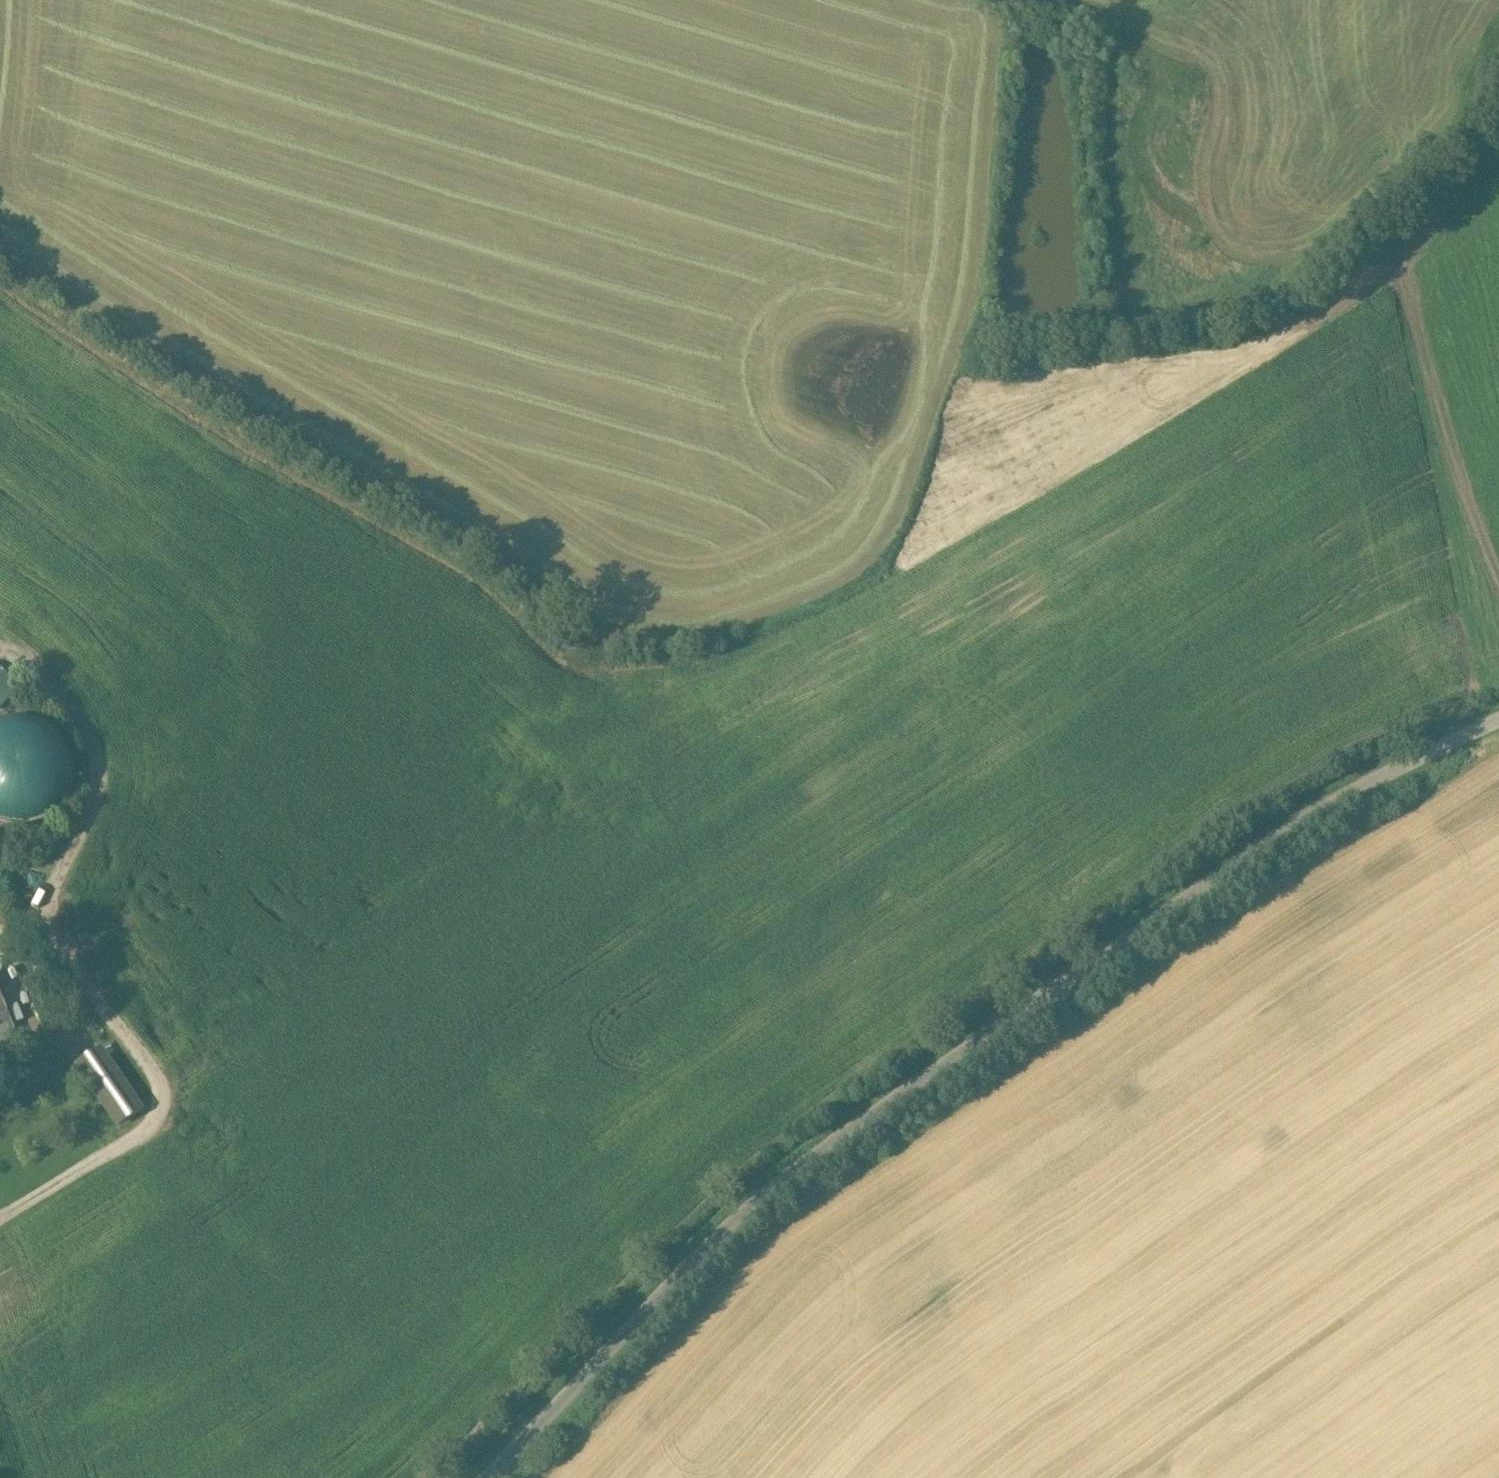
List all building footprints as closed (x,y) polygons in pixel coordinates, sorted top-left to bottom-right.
[(0,709),(7,702),(10,694),(10,685),(7,676),(0,670),(0,709)] [(0,724),(0,821),(4,822),(16,825),(27,825),(34,823),(43,820),(51,815),(58,809),(63,803),(69,793),(72,783),(73,765),(71,756),(67,748),(61,738),(52,729),(42,724),(30,720),(16,719),(4,722),(0,724)] [(0,1017),(0,1056),(21,1048),(7,1014),(0,1017)] [(117,1128),(146,1107),(102,1044),(73,1065),(117,1128)]
